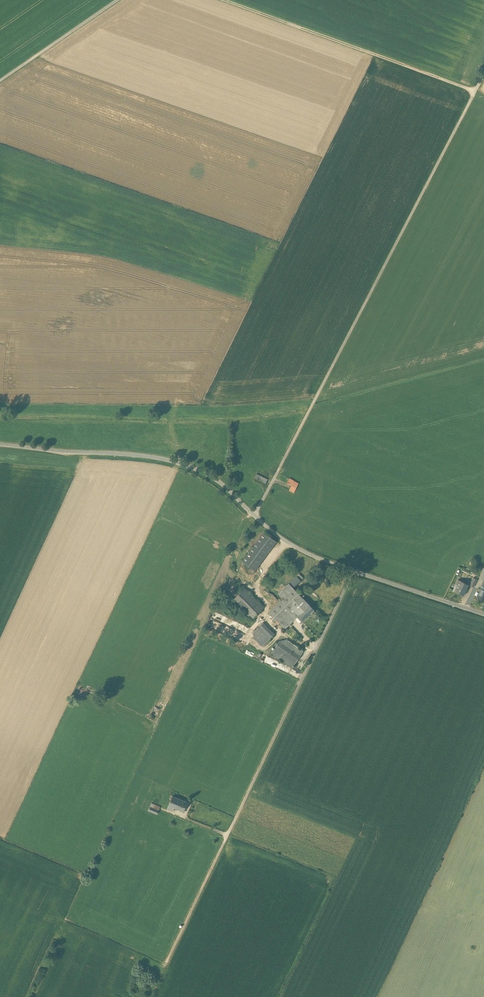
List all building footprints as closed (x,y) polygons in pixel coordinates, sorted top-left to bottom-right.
[(268,479),(257,473),(255,478),(266,483),(268,479)] [(299,484),(289,478),(286,483),(291,485),(289,490),(294,493),(299,484)] [(264,533),(242,562),(254,571),(276,542),(264,533)] [(301,580),(296,576),(289,583),(294,588),(301,581),(301,580)] [(468,585),(458,579),(456,584),(458,585),(455,591),(463,596),(465,591),(465,592),(467,589),(466,589),(468,585)] [(289,583),(278,594),(283,599),(294,588),(289,583)] [(264,608),(245,588),(233,600),(252,619),(264,608)] [(283,599),(269,612),(279,622),(292,609),(298,615),(309,604),(307,602),(309,600),(304,595),(303,597),(294,588),(283,599)] [(298,615),(297,616),(302,621),(314,609),(309,604),(298,615)] [(292,609),(279,622),(285,628),(297,616),(298,615),(292,609)] [(274,633),(263,622),(259,626),(270,638),(274,633)] [(270,638),(259,626),(253,632),(253,637),(262,646),(263,645),(270,638)] [(296,632),(291,627),(286,632),(291,637),(296,632)] [(303,651),(287,639),(280,641),(278,643),(275,647),(296,662),(303,651)] [(296,662),(275,647),(271,653),(292,668),(296,662)] [(305,650),(294,667),(300,672),(311,654),(305,650)] [(289,666),(268,656),(265,663),(287,675),(291,668),(289,666)] [(161,704),(156,702),(149,718),(153,720),(161,704)] [(188,802),(173,796),(169,805),(175,807),(184,811),(188,802)] [(160,806),(151,803),(148,811),(157,814),(160,806)]
